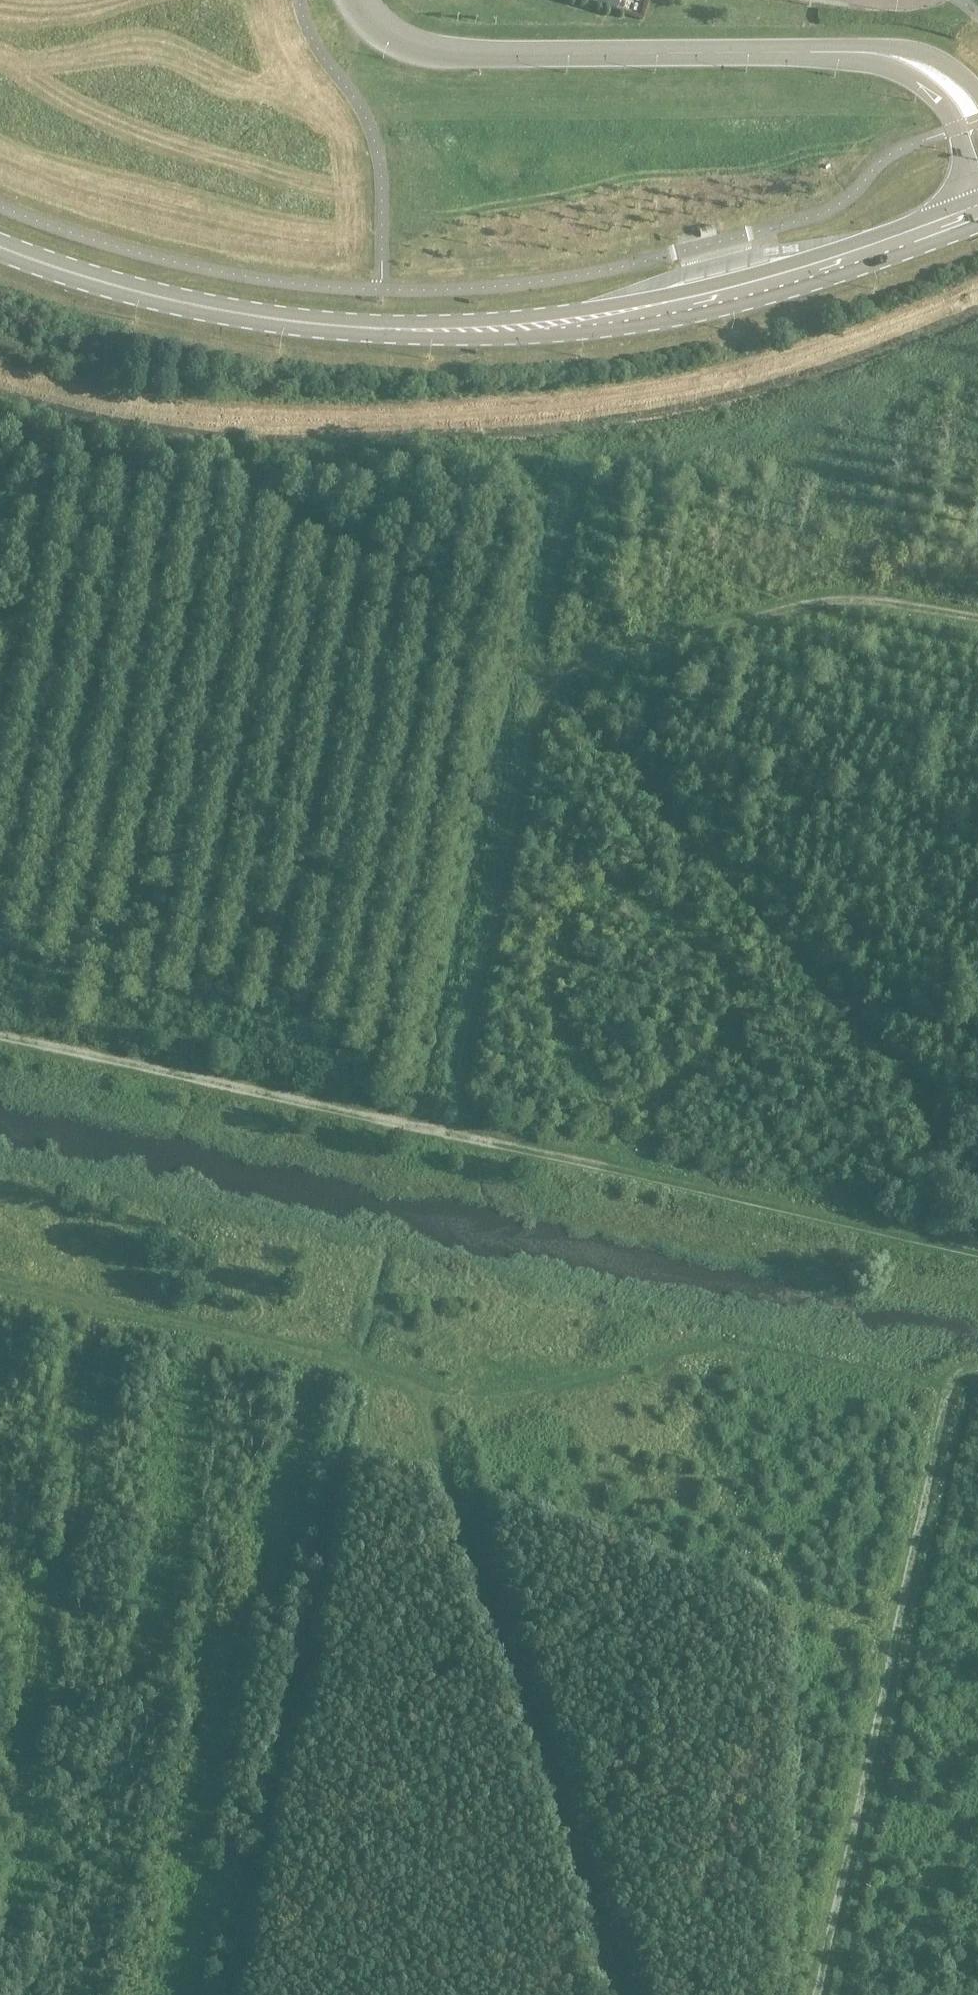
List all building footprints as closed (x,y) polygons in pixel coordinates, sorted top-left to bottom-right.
[(617,9),(620,0),(590,0),(617,9)]
